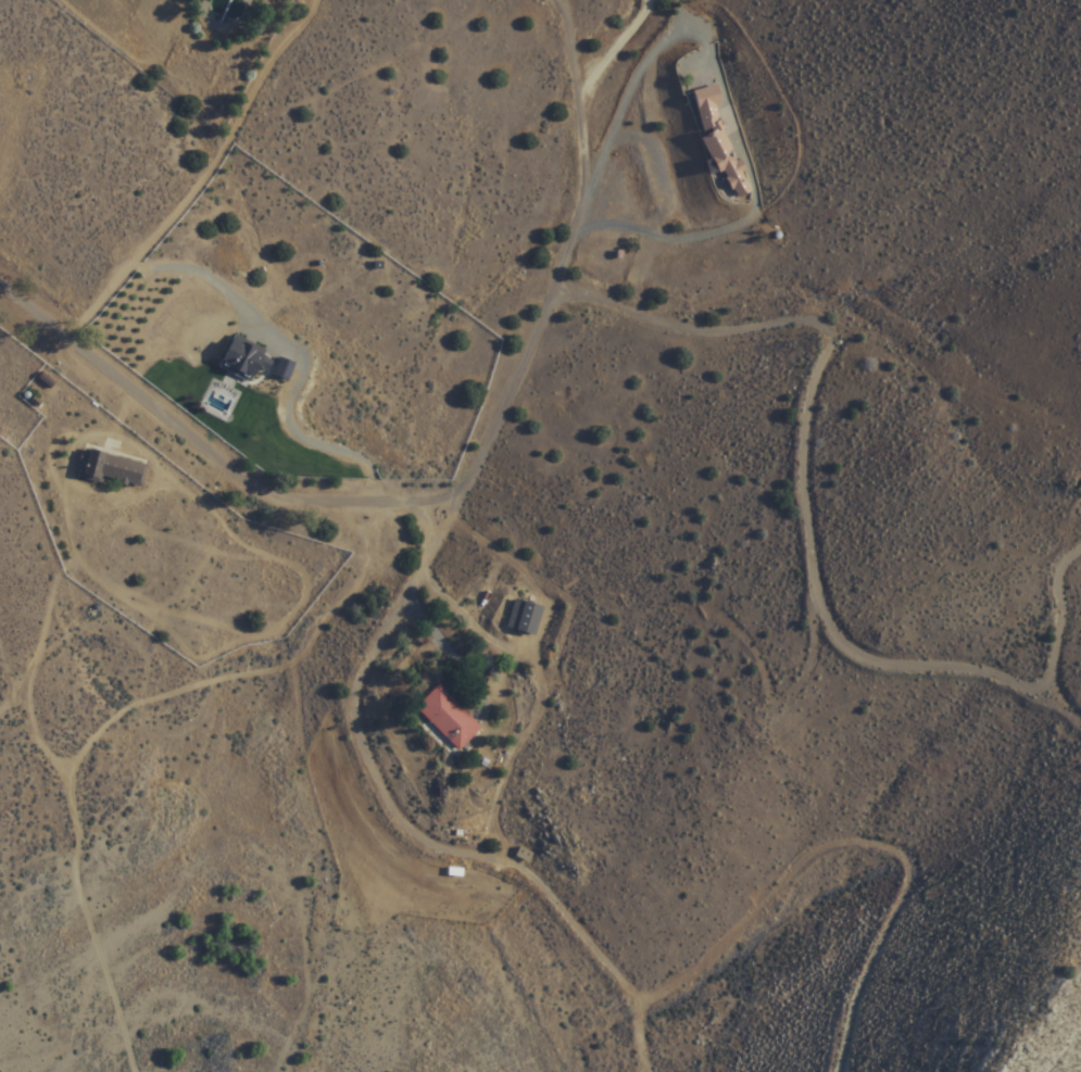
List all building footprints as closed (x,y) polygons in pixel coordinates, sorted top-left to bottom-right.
[(694,90),(701,126),(714,124),(710,107),(721,105),(717,85),(694,90)] [(702,135),(715,173),(726,169),(735,198),(746,194),(724,128),(702,135)] [(140,488),(146,464),(83,449),(76,479),(101,484),(102,479),(140,488)] [(458,751),(482,728),(441,684),(417,707),(458,751)]
